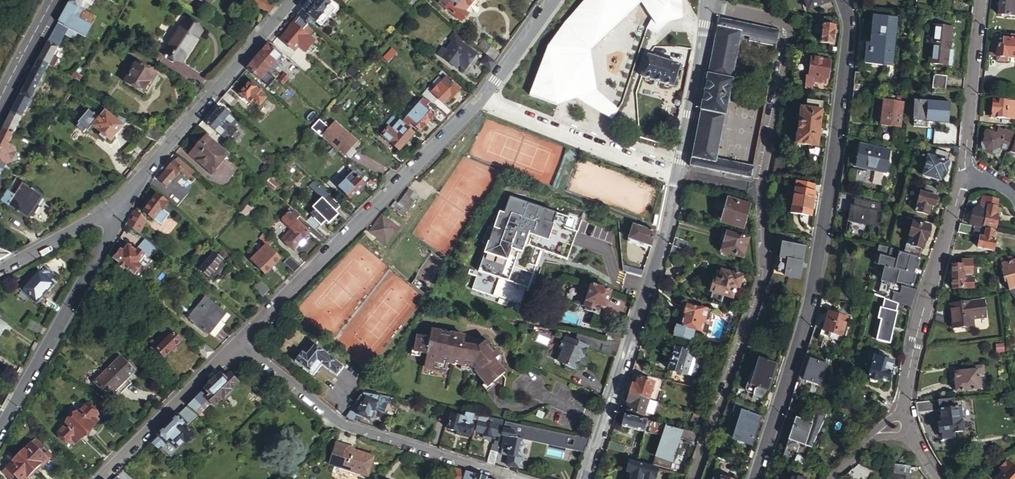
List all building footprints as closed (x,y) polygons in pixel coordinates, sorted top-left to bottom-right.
[(68,3),(74,6),(78,9),(79,8),(82,2),(83,0),(70,0),(68,3)] [(266,0),(248,0),(247,1),(268,15),(276,6),(266,0)] [(297,17),(299,19),(306,25),(312,19),(316,24),(323,16),(322,14),(329,5),(330,5),(324,0),(312,0),(311,1),(312,2),(317,6),(308,16),(303,12),(303,11),(297,17)] [(410,15),(419,6),(413,1),(412,2),(410,0),(408,0),(401,7),(410,15)] [(437,3),(461,22),(467,15),(464,12),(474,0),(440,0),(437,3)] [(467,15),(470,11),(478,2),(476,0),(474,0),(464,12),(467,15)] [(619,109),(597,93),(590,51),(640,3),(654,19),(646,29),(651,32),(657,34),(661,30),(667,22),(683,18),(682,0),(584,0),(563,24),(547,46),(547,48),(529,96),(556,106),(576,100),(611,121),(619,109)] [(809,9),(828,2),(827,0),(806,0),(809,9)] [(998,15),(1010,17),(1011,11),(1014,11),(1014,6),(1014,5),(1011,4),(1012,0),(1000,0),(998,15)] [(312,2),(303,12),(308,16),(317,6),(312,2)] [(74,6),(68,3),(57,22),(69,29),(71,30),(77,33),(85,37),(89,30),(76,22),(77,19),(73,17),(69,15),(74,6)] [(323,16),(316,24),(321,28),(336,11),(329,5),(322,14),(323,16)] [(78,9),(74,6),(69,15),(73,17),(77,19),(78,18),(82,10),(79,8),(78,9)] [(892,64),(898,19),(875,16),(869,61),(892,64)] [(834,19),(823,17),(819,42),(831,44),(834,19)] [(92,25),(78,18),(77,19),(76,22),(89,30),(92,25)] [(308,26),(306,25),(299,19),(280,41),(293,52),(298,47),(305,54),(307,51),(313,45),(315,43),(303,32),(308,26)] [(689,167),(750,179),(779,30),(720,19),(689,167)] [(951,44),(953,21),(934,19),(929,67),(952,69),(955,45),(951,44)] [(74,40),(77,33),(71,30),(69,29),(57,22),(47,41),(58,46),(64,35),(74,40)] [(180,61),(198,32),(182,22),(163,51),(180,61)] [(451,43),(444,52),(446,54),(441,61),(455,73),(458,69),(463,73),(476,56),(460,44),(462,41),(453,34),(448,41),(451,43)] [(1000,34),(999,43),(991,42),(989,56),(998,57),(997,60),(1005,60),(1005,57),(1014,58),(1014,35),(1000,34)] [(47,41),(38,59),(48,65),(54,68),(59,57),(54,55),(58,47),(58,46),(47,41)] [(494,65),(499,58),(482,43),(476,49),(483,56),(494,65)] [(317,48),(313,45),(307,51),(312,55),(317,48)] [(258,59),(271,69),(282,57),(270,46),(258,59)] [(650,48),(641,74),(673,84),(681,59),(650,48)] [(395,54),(390,50),(381,60),(386,64),(395,54)] [(446,54),(444,52),(441,50),(435,57),(441,61),(446,54)] [(813,57),(810,56),(807,76),(813,77),(812,82),(825,84),(826,79),(828,79),(831,59),(818,57),(818,55),(813,54),(813,57)] [(489,72),(494,65),(483,56),(477,62),(489,72)] [(48,65),(38,59),(30,74),(28,78),(38,84),(48,65)] [(261,81),(271,69),(258,59),(248,70),(261,81)] [(153,71),(137,61),(124,81),(141,91),(142,90),(146,92),(151,85),(147,82),(153,71)] [(356,78),(360,73),(353,67),(348,72),(356,78)] [(869,73),(854,71),(852,84),(866,85),(868,85),(869,73)] [(932,90),(946,91),(947,79),(933,77),(932,90)] [(28,78),(23,88),(33,93),(38,84),(28,78)] [(442,82),(430,96),(441,106),(445,102),(447,104),(452,99),(454,101),(458,95),(456,93),(458,91),(445,80),(442,82)] [(203,92),(187,82),(182,91),(196,99),(203,92)] [(264,94),(250,83),(245,88),(243,88),(240,91),(240,96),(249,104),(252,101),(258,106),(264,99),(262,96),(264,94)] [(866,85),(852,84),(851,93),(866,94),(866,85)] [(23,88),(20,94),(33,101),(36,95),(33,93),(23,88)] [(11,112),(3,129),(12,134),(13,134),(27,106),(30,107),(33,101),(20,94),(11,112)] [(428,94),(421,101),(424,103),(425,102),(432,107),(435,111),(447,121),(452,116),(441,106),(430,96),(428,94)] [(228,95),(222,101),(229,107),(235,101),(228,95)] [(822,101),(806,99),(805,109),(797,108),(793,143),(816,146),(822,101)] [(992,100),(990,117),(1014,119),(1014,102),(992,100)] [(419,103),(427,112),(432,107),(425,102),(424,103),(421,101),(419,103)] [(948,103),(939,103),(932,102),(926,101),(925,121),(946,123),(948,103)] [(440,127),(447,121),(435,111),(431,115),(427,112),(419,103),(404,119),(410,125),(418,132),(431,119),(440,127)] [(899,137),(901,113),(890,112),(890,105),(883,104),(880,135),(899,137)] [(99,117),(89,109),(79,121),(80,123),(77,125),(84,131),(87,128),(89,130),(92,125),(101,133),(100,134),(104,138),(106,137),(109,140),(122,124),(104,110),(99,117)] [(238,124),(221,109),(207,124),(224,139),(228,135),(232,139),(239,131),(234,127),(238,124)] [(413,137),(394,119),(385,128),(387,130),(380,137),(397,153),(413,137)] [(404,119),(401,123),(406,128),(410,125),(404,119)] [(348,145),(352,149),(358,142),(335,122),(322,137),(341,153),(348,145)] [(165,136),(146,128),(142,136),(158,144),(165,136)] [(3,129),(0,134),(0,151),(3,152),(3,153),(8,142),(13,134),(12,134),(3,129)] [(1014,139),(1014,135),(1008,132),(1006,134),(1000,131),(998,135),(988,130),(981,144),(983,148),(995,154),(1000,153),(1002,149),(1008,153),(1014,139)] [(227,154),(206,135),(189,154),(211,173),(227,154)] [(3,153),(3,152),(0,158),(0,159),(5,162),(11,160),(15,150),(13,145),(8,142),(3,153)] [(345,157),(352,149),(348,145),(341,153),(345,157)] [(885,171),(888,151),(859,146),(856,166),(885,171)] [(946,172),(951,154),(936,150),(934,158),(928,157),(923,176),(940,181),(942,171),(946,172)] [(391,158),(400,167),(406,162),(399,155),(396,156),(395,154),(391,158)] [(775,154),(771,177),(785,179),(788,156),(775,154)] [(294,166),(286,159),(278,168),(287,175),(294,166)] [(196,176),(179,160),(169,171),(170,172),(161,181),(169,188),(182,174),(191,182),(196,176)] [(365,176),(353,164),(348,169),(352,173),(336,189),(349,203),(366,186),(361,181),(365,176)] [(372,193),(377,188),(365,176),(361,181),(366,186),(372,193)] [(276,187),(268,180),(264,185),(272,192),(276,187)] [(19,186),(13,182),(11,186),(1,200),(29,218),(38,204),(40,205),(43,204),(45,201),(44,197),(42,196),(44,195),(22,181),(19,186)] [(304,222),(314,231),(324,220),(327,222),(333,216),(331,213),(337,207),(309,181),(304,187),(319,200),(311,208),(314,211),(304,222)] [(815,184),(796,181),(795,189),(813,192),(815,184)] [(935,198),(937,190),(924,186),(922,194),(919,193),(914,211),(927,214),(929,206),(933,207),(936,206),(937,201),(935,198)] [(813,192),(795,189),(791,213),(811,216),(815,193),(813,192)] [(417,197),(409,191),(399,204),(396,202),(390,208),(401,217),(417,197)] [(168,205),(155,198),(144,217),(155,223),(161,213),(163,213),(168,205)] [(567,218),(509,198),(503,216),(498,214),(478,272),(469,269),(468,274),(476,277),(471,289),(518,305),(523,289),(527,291),(540,253),(566,262),(581,218),(568,213),(567,218)] [(970,223),(977,225),(994,228),(999,208),(995,207),(997,201),(984,198),(982,206),(981,205),(973,207),(970,223)] [(750,205),(725,200),(719,226),(743,233),(750,205)] [(854,207),(850,207),(848,223),(880,227),(882,211),(883,204),(855,200),(854,207)] [(251,209),(245,204),(240,210),(245,213),(246,214),(251,209)] [(237,213),(233,209),(225,217),(230,221),(237,213)] [(299,218),(293,212),(289,217),(291,219),(285,226),(290,230),(281,240),(292,251),(308,235),(295,222),(299,218)] [(381,242),(393,227),(380,217),(368,233),(381,242)] [(132,218),(128,226),(138,234),(143,228),(132,218)] [(650,247),(655,232),(632,224),(626,238),(650,247)] [(995,231),(960,224),(959,227),(958,232),(980,237),(978,248),(994,251),(996,240),(994,240),(995,231)] [(397,230),(393,227),(381,242),(385,246),(397,230)] [(905,253),(919,256),(924,241),(926,241),(928,232),(911,227),(905,253)] [(320,247),(326,241),(315,232),(311,237),(320,247)] [(747,239),(727,233),(727,235),(724,233),(721,241),(724,242),(721,253),(741,259),(747,239)] [(272,244),(262,235),(254,244),(260,250),(246,266),(261,280),(279,261),(267,250),(272,244)] [(687,243),(673,238),(671,245),(685,250),(687,243)] [(156,250),(145,241),(138,249),(149,258),(156,250)] [(805,246),(782,242),(779,256),(775,256),(773,272),(785,274),(785,276),(800,279),(805,246)] [(142,265),(149,258),(138,249),(134,246),(134,243),(131,243),(131,246),(125,253),(122,250),(114,260),(121,266),(120,267),(125,272),(127,270),(135,277),(144,267),(142,265)] [(902,252),(880,246),(878,255),(880,256),(878,264),(888,267),(889,264),(897,267),(896,269),(890,267),(886,283),(888,284),(884,299),(885,299),(899,303),(911,307),(918,289),(911,287),(912,285),(913,285),(920,259),(902,254),(902,252)] [(1,261),(14,254),(0,248),(0,260),(1,261)] [(418,274),(429,281),(443,260),(431,253),(418,274)] [(194,263),(199,257),(195,254),(190,260),(194,263)] [(203,261),(199,257),(194,263),(191,266),(211,284),(214,281),(216,283),(228,270),(212,256),(208,260),(206,258),(203,261)] [(292,274),(298,268),(289,259),(283,265),(292,274)] [(1008,291),(1014,289),(1014,260),(1001,264),(1003,271),(1000,272),(1004,282),(1006,282),(1008,291)] [(969,265),(952,266),(954,289),(976,287),(975,279),(965,279),(965,274),(970,273),(969,265)] [(45,273),(40,268),(20,290),(34,303),(51,284),(46,281),(49,279),(43,274),(45,273)] [(712,293),(709,301),(720,304),(723,296),(731,299),(735,287),(737,288),(740,276),(730,273),(730,275),(719,271),(717,278),(714,277),(709,292),(712,293)] [(430,285),(418,275),(414,280),(426,290),(430,285)] [(261,298),(267,291),(258,283),(251,289),(261,298)] [(601,289),(582,283),(574,305),(585,308),(584,311),(597,316),(599,308),(604,309),(609,293),(600,291),(601,289)] [(219,312),(203,298),(186,319),(202,333),(219,312)] [(837,302),(821,299),(820,308),(833,312),(837,302)] [(896,311),(899,303),(885,299),(882,309),(880,308),(876,319),(880,320),(883,321),(877,341),(888,344),(897,311),(896,311)] [(970,302),(973,318),(985,317),(984,301),(970,302)] [(970,302),(951,304),(954,327),(973,325),(973,318),(970,302)] [(705,313),(685,307),(684,309),(682,308),(680,316),(682,316),(679,326),(673,325),(670,337),(689,342),(693,330),(699,332),(705,313)] [(841,338),(847,319),(830,313),(824,330),(830,333),(829,337),(841,342),(842,339),(841,338)] [(41,327),(27,319),(22,327),(37,335),(41,327)] [(526,327),(520,325),(515,337),(521,339),(526,327)] [(179,340),(166,328),(153,343),(152,341),(148,345),(150,347),(146,351),(152,356),(156,352),(163,358),(179,340)] [(604,332),(602,341),(619,344),(622,336),(604,332)] [(487,344),(429,333),(428,342),(415,339),(412,356),(424,358),(422,370),(436,373),(440,368),(441,365),(469,371),(485,390),(504,374),(495,363),(500,359),(487,344)] [(581,358),(581,356),(585,345),(581,344),(582,342),(580,341),(581,340),(573,337),(572,339),(570,338),(569,340),(561,337),(559,343),(557,343),(554,353),(556,354),(554,359),(557,360),(556,362),(561,364),(560,366),(574,371),(577,363),(579,357),(581,358)] [(619,344),(602,341),(600,349),(617,353),(619,344)] [(213,353),(200,343),(193,351),(205,361),(213,353)] [(342,368),(324,355),(312,345),(303,355),(301,353),(293,363),(311,377),(319,367),(333,379),(342,368)] [(331,348),(324,355),(342,368),(347,361),(331,348)] [(668,371),(683,376),(685,369),(688,370),(691,360),(692,357),(689,356),(689,354),(675,349),(668,371)] [(585,357),(581,356),(581,358),(579,357),(577,363),(582,365),(585,357)] [(892,367),(894,363),(873,357),(867,378),(870,379),(869,380),(871,382),(874,383),(878,382),(878,379),(888,382),(891,373),(893,373),(895,368),(892,367)] [(777,364),(759,358),(750,385),(757,387),(755,394),(766,398),(777,364)] [(133,373),(118,359),(92,386),(107,400),(133,373)] [(697,361),(691,360),(688,370),(685,369),(683,376),(692,379),(697,361)] [(803,381),(798,379),(795,388),(818,395),(828,366),(811,360),(803,381)] [(975,371),(954,373),(957,392),(980,389),(980,386),(983,386),(982,379),(979,380),(979,375),(984,374),(983,366),(974,367),(975,371)] [(219,375),(187,407),(199,417),(211,405),(214,407),(222,399),(224,401),(231,394),(229,392),(237,384),(227,376),(223,379),(219,375)] [(625,392),(651,398),(656,381),(638,376),(635,384),(628,382),(625,392)] [(0,388),(0,406),(2,406),(10,392),(0,388)] [(646,415),(651,398),(625,392),(623,398),(622,401),(630,403),(628,410),(646,415)] [(386,398),(362,393),(359,396),(376,402),(373,410),(375,410),(381,411),(384,410),(386,398)] [(376,402),(359,396),(354,404),(358,406),(355,415),(372,421),(375,420),(376,413),(375,410),(373,410),(376,402)] [(792,396),(786,415),(795,418),(796,417),(801,399),(792,396)] [(954,398),(917,402),(916,402),(918,412),(939,410),(942,434),(953,432),(964,431),(960,407),(956,408),(954,398)] [(739,407),(727,402),(723,414),(736,418),(739,407)] [(354,404),(344,418),(353,421),(354,415),(355,415),(358,406),(354,404)] [(84,405),(70,420),(85,436),(91,431),(89,429),(99,420),(84,405)] [(185,409),(150,444),(161,454),(167,447),(174,453),(182,447),(184,448),(192,440),(183,431),(185,428),(186,429),(197,419),(185,409)] [(446,425),(451,411),(442,409),(438,423),(446,425)] [(795,418),(782,459),(793,463),(797,450),(809,454),(828,413),(817,410),(813,422),(796,417),(795,418)] [(543,414),(536,411),(534,418),(540,420),(543,414)] [(744,412),(736,436),(743,438),(742,442),(752,445),(761,418),(744,412)] [(477,422),(479,417),(463,414),(461,417),(452,414),(447,429),(470,437),(473,427),(471,426),(473,421),(477,422)] [(645,433),(648,422),(623,415),(620,427),(645,433)] [(477,422),(476,424),(479,424),(477,433),(486,435),(485,440),(493,442),(493,436),(501,437),(504,422),(479,417),(477,422)] [(85,436),(70,420),(55,434),(69,449),(80,438),(81,440),(85,436)] [(648,421),(641,449),(656,452),(663,425),(648,421)] [(523,428),(506,424),(503,436),(507,437),(501,454),(509,457),(506,465),(519,468),(522,459),(520,459),(522,453),(526,454),(528,449),(524,448),(526,442),(519,440),(520,436),(523,428)] [(683,431),(666,426),(654,463),(671,468),(683,431)] [(585,451),(589,439),(523,428),(520,436),(585,451)] [(609,440),(605,451),(622,455),(625,444),(609,440)] [(34,441),(17,457),(31,472),(44,460),(38,453),(41,449),(34,441)] [(344,446),(334,443),(328,463),(338,466),(344,446)] [(352,448),(344,446),(338,466),(366,475),(372,457),(352,450),(352,448)] [(490,456),(496,458),(499,449),(493,447),(490,456)] [(721,457),(709,453),(708,457),(705,465),(718,469),(721,457)] [(494,465),(496,458),(490,456),(488,463),(494,465)] [(17,457),(1,473),(7,478),(10,478),(12,477),(14,478),(25,478),(31,472),(17,457)] [(503,460),(496,458),(494,465),(501,467),(503,460)] [(658,469),(629,461),(627,473),(632,474),(631,478),(655,478),(658,469)] [(1005,463),(997,471),(1000,474),(995,478),(1014,478),(1014,473),(1005,463)] [(908,467),(894,464),(893,472),(904,474),(906,475),(908,467)] [(453,469),(450,478),(461,478),(463,472),(453,469)]
